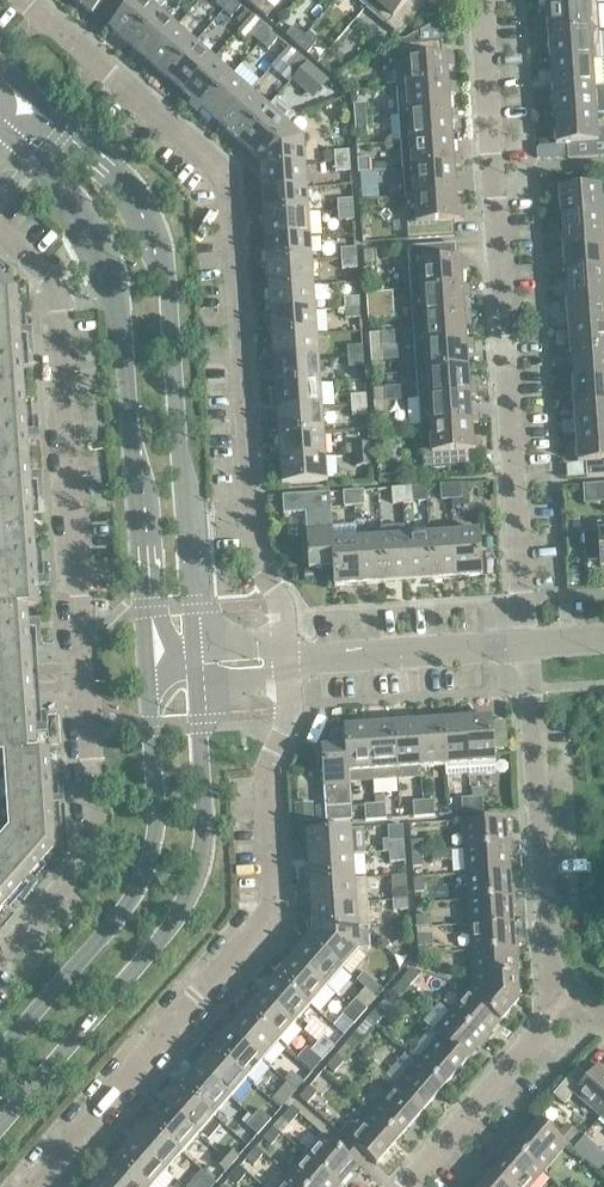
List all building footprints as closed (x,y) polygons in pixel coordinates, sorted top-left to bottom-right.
[(92,15),(106,0),(75,0),(92,15)] [(109,29),(127,45),(157,11),(165,2),(163,0),(135,0),(109,29)] [(216,5),(224,11),(234,0),(220,0),(216,5)] [(242,7),(234,0),(224,11),(231,18),(242,7)] [(255,8),(262,0),(245,0),(255,8)] [(265,17),(273,8),(263,0),(262,0),(255,8),(265,17)] [(387,26),(398,35),(429,1),(428,0),(371,0),(365,7),(387,26)] [(547,9),(588,7),(597,6),(597,0),(546,0),(547,9)] [(588,7),(547,9),(548,36),(590,33),(599,33),(597,6),(588,7)] [(176,27),(157,11),(127,45),(146,61),(176,27)] [(263,25),(253,37),(260,43),(270,32),(263,25)] [(195,44),(176,27),(146,61),(165,78),(195,44)] [(304,36),(294,27),(286,36),(297,45),(304,36)] [(268,50),(278,39),(270,32),(260,43),(268,50)] [(590,33),(548,36),(550,63),(592,60),(601,59),(599,33),(590,33)] [(297,45),(307,54),(315,45),(304,36),(297,45)] [(394,46),(395,60),(397,88),(448,84),(447,69),(454,68),(453,56),(441,57),(440,42),(394,46)] [(213,59),(195,44),(165,78),(183,94),(213,59)] [(289,68),(297,75),(307,64),(299,57),(289,68)] [(232,76),(213,59),(183,94),(202,110),(232,76)] [(594,87),(592,60),(550,63),(552,89),(594,87)] [(297,75),(293,80),(310,95),(324,79),(307,64),(297,75)] [(250,92),(232,76),(202,110),(220,126),(250,92)] [(448,84),(397,88),(399,114),(450,111),(449,96),(456,95),(455,84),(448,84)] [(552,89),(554,118),(596,116),(603,116),(603,86),(594,87),(552,89)] [(268,108),(250,92),(220,126),(238,142),(268,108)] [(268,108),(238,142),(256,157),(286,123),(294,115),(276,99),(268,108)] [(365,117),(364,103),(353,104),(354,117),(365,117)] [(457,111),(450,111),(399,114),(401,142),(452,139),(451,123),(457,122),(457,111)] [(597,129),(596,116),(554,118),(556,146),(568,145),(568,159),(603,156),(603,129),(597,129)] [(354,117),(355,131),(366,130),(365,117),(354,117)] [(256,157),(259,161),(260,166),(305,163),(304,139),(286,123),(256,157)] [(460,155),(453,155),(452,139),(401,142),(402,168),(454,166),(454,167),(461,167),(460,155)] [(333,151),(324,151),(325,162),(334,161),(349,160),(348,150),(333,151)] [(369,170),(368,156),(356,157),(357,171),(369,170)] [(334,171),(350,170),(349,160),(334,161),(334,171)] [(307,187),(305,163),(260,166),(261,190),(307,187)] [(402,168),(404,198),(414,197),(414,196),(456,194),(462,194),(462,182),(455,183),(454,167),(454,166),(402,168)] [(357,171),(358,185),(370,184),(369,170),(357,171)] [(309,211),(307,187),(261,190),(263,214),(309,211)] [(603,215),(601,187),(559,190),(561,218),(603,215)] [(457,210),(456,194),(414,196),(414,197),(416,223),(406,224),(406,225),(407,225),(408,240),(454,237),(453,222),(464,221),(463,209),(457,210)] [(352,198),(336,199),(337,209),(352,208),(352,198)] [(338,220),(353,219),(352,208),(337,209),(338,220)] [(310,236),(309,211),(263,214),(265,239),(310,236)] [(603,242),(603,232),(603,215),(561,218),(563,245),(603,242)] [(312,261),(310,236),(265,239),(266,264),(312,261)] [(563,245),(565,272),(603,270),(603,242),(563,245)] [(462,287),(461,271),(468,271),(467,259),(455,260),(455,245),(408,248),(409,263),(411,291),(462,287)] [(355,249),(340,250),(340,260),(356,259),(355,249)] [(363,265),(375,265),(374,250),(362,251),(363,265)] [(341,270),(356,269),(356,259),(340,260),(341,270)] [(268,289),(314,286),(312,261),(266,264),(268,289)] [(565,272),(567,299),(603,297),(603,270),(565,272)] [(17,290),(0,275),(0,299),(17,290)] [(270,314),(315,311),(314,286),(268,289),(270,314)] [(464,314),(463,298),(470,298),(469,286),(462,287),(411,291),(413,318),(464,314)] [(22,355),(17,290),(0,299),(0,393),(24,391),(22,355)] [(367,308),(379,307),(378,293),(366,294),(367,308)] [(359,297),(344,298),(344,309),(359,308),(359,297)] [(603,323),(603,297),(567,299),(568,325),(603,323)] [(345,319),(360,318),(359,308),(344,309),(345,319)] [(270,314),(272,338),(317,335),(315,311),(270,314)] [(466,341),(465,326),(472,325),(471,313),(464,314),(413,318),(415,345),(466,342),(466,341)] [(603,351),(603,323),(568,325),(570,354),(603,351)] [(381,347),(380,334),(369,335),(370,348),(381,347)] [(273,363),(319,359),(317,335),(272,338),(273,363)] [(468,369),(467,353),(473,352),(473,341),(466,341),(466,342),(415,345),(416,372),(468,369)] [(362,346),(347,347),(347,357),(363,356),(362,346)] [(370,348),(371,362),(382,361),(381,347),(370,348)] [(603,379),(603,351),(570,354),(572,381),(603,379)] [(348,368),(364,367),(363,356),(347,357),(348,368)] [(275,387),(320,384),(319,359),(273,363),(275,387)] [(470,397),(476,397),(476,385),(469,385),(468,369),(416,372),(418,400),(470,396),(470,397)] [(572,381),(574,407),(603,406),(603,379),(572,381)] [(277,411),(322,408),(320,384),(275,387),(277,411)] [(385,402),(384,388),(373,389),(373,403),(385,402)] [(27,427),(24,391),(0,393),(0,465),(29,463),(27,427)] [(366,405),(366,395),(350,396),(351,406),(366,405)] [(418,400),(420,428),(430,427),(430,426),(472,423),(472,424),(478,424),(478,412),(471,413),(470,397),(470,396),(418,400)] [(373,403),(374,416),(386,415),(385,402),(373,403)] [(352,417),(367,415),(366,405),(351,406),(352,417)] [(574,407),(576,434),(603,433),(603,406),(574,407)] [(278,436),(324,433),(322,408),(277,411),(278,436)] [(430,427),(431,453),(422,453),(424,470),(470,467),(469,452),(480,451),(479,439),(473,440),(472,424),(472,423),(430,426),(430,427)] [(280,460),(325,457),(324,433),(278,436),(280,460)] [(603,476),(603,433),(576,434),(578,464),(585,463),(586,477),(603,476)] [(368,444),(353,445),(354,455),(369,454),(368,444)] [(354,465),(370,464),(369,454),(354,455),(354,465)] [(280,460),(282,486),(327,483),(325,457),(280,460)] [(32,499),(29,463),(0,465),(0,537),(34,534),(32,499)] [(394,472),(380,472),(380,482),(394,482),(394,472)] [(441,501),(451,500),(450,484),(440,485),(441,501)] [(461,484),(450,484),(451,500),(462,499),(461,484)] [(413,502),(412,487),(402,488),(403,503),(413,502)] [(391,489),(392,504),(403,503),(402,488),(391,489)] [(364,506),(363,490),(353,491),(354,507),(364,506)] [(343,492),(344,507),(354,507),(353,491),(343,492)] [(329,493),(279,497),(280,518),(305,516),(309,569),(332,568),(334,568),(332,541),(333,541),(329,493)] [(597,532),(583,533),(585,562),(599,561),(600,568),(603,568),(603,523),(597,523),(597,532)] [(408,582),(405,536),(404,527),(380,529),(381,538),(384,583),(408,582)] [(454,533),(457,578),(482,576),(479,531),(454,533)] [(432,580),(457,578),(454,533),(429,534),(432,580)] [(39,606),(34,534),(0,537),(0,607),(27,605),(27,607),(39,606)] [(408,582),(432,580),(429,534),(405,536),(408,582)] [(359,585),(384,583),(381,538),(356,540),(359,585)] [(332,568),(334,587),(359,585),(356,540),(333,541),(332,541),(334,568),(332,568)] [(579,569),(567,569),(568,581),(579,581),(579,569)] [(37,751),(33,681),(27,607),(27,605),(0,607),(0,756),(38,754),(37,751)] [(470,774),(496,773),(492,717),(466,719),(470,774)] [(442,721),(445,766),(446,776),(470,774),(466,719),(442,721)] [(421,768),(445,766),(442,721),(418,722),(421,768)] [(421,778),(421,768),(418,722),(393,724),(397,779),(421,778)] [(397,779),(393,724),(368,726),(372,781),(397,779)] [(348,773),(349,773),(350,783),(372,781),(368,726),(344,727),(345,747),(346,746),(348,773)] [(326,823),(352,822),(350,783),(349,773),(348,773),(346,746),(345,747),(321,748),(326,823)] [(49,750),(37,751),(38,754),(0,756),(0,817),(1,829),(56,847),(49,750)] [(482,797),(472,798),(473,813),(483,812),(482,797)] [(462,814),(473,813),(472,798),(461,799),(462,814)] [(412,802),(413,817),(424,817),(423,801),(412,802)] [(434,816),(433,801),(423,801),(424,817),(434,816)] [(386,819),(385,804),(374,805),(375,820),(386,819)] [(312,805),(295,806),(296,823),(313,822),(312,805)] [(364,805),(365,821),(375,820),(374,805),(364,805)] [(508,844),(506,818),(462,821),(464,847),(508,844)] [(18,891),(56,847),(1,829),(0,830),(0,911),(18,891)] [(351,829),(306,832),(307,857),(353,854),(351,829)] [(382,840),(383,852),(389,852),(403,851),(402,841),(388,842),(388,840),(382,840)] [(426,840),(411,841),(411,851),(422,850),(426,850),(426,840)] [(508,844),(464,847),(466,874),(510,871),(508,844)] [(422,850),(411,851),(412,867),(423,866),(422,850)] [(389,852),(389,862),(404,861),(403,851),(389,852)] [(353,854),(307,857),(309,881),(354,879),(353,854)] [(510,871),(466,874),(468,900),(512,897),(510,871)] [(422,877),(412,877),(413,892),(423,892),(422,877)] [(354,879),(309,881),(311,907),(367,903),(365,878),(354,879)] [(406,900),(405,890),(391,891),(392,901),(406,900)] [(512,897),(468,900),(469,926),(513,923),(512,897)] [(392,901),(393,911),(407,910),(406,900),(392,901)] [(311,907),(312,931),(358,929),(369,928),(367,903),(311,907)] [(415,918),(415,928),(430,927),(430,917),(415,918)] [(513,923),(469,926),(471,952),(515,949),(513,923)] [(313,934),(307,940),(342,970),(359,949),(369,949),(368,928),(358,929),(312,931),(313,934)] [(431,937),(416,938),(417,948),(427,948),(432,947),(431,937)] [(326,988),(342,970),(307,940),(291,958),(326,988)] [(418,963),(428,963),(427,948),(417,948),(418,963)] [(515,949),(471,952),(473,978),(517,975),(515,949)] [(310,1006),(326,988),(291,958),(275,976),(310,1006)] [(419,976),(411,968),(400,980),(409,988),(419,976)] [(362,974),(356,982),(364,989),(375,999),(382,991),(370,981),(362,974)] [(473,986),(519,1001),(517,975),(473,978),(473,986)] [(294,1024),(310,1006),(275,976),(260,994),(294,1024)] [(390,992),(399,1000),(409,988),(400,980),(390,992)] [(502,1020),(519,1001),(473,986),(469,991),(502,1020)] [(451,1011),(485,1040),(502,1020),(469,991),(451,1011)] [(278,1043),(294,1024),(260,994),(244,1013),(278,1043)] [(366,1009),(355,999),(348,1007),(359,1017),(366,1009)] [(341,1015),(352,1025),(359,1017),(348,1007),(341,1015)] [(376,1026),(386,1014),(377,1007),(367,1018),(376,1026)] [(434,1031),(440,1035),(468,1060),(485,1040),(451,1011),(434,1031)] [(262,1061),(278,1043),(244,1013),(227,1032),(262,1061)] [(246,1080),(262,1061),(227,1032),(212,1050),(246,1080)] [(363,1040),(355,1033),(344,1045),(353,1052),(363,1040)] [(445,1086),(468,1060),(440,1035),(417,1062),(445,1086)] [(334,1046),(323,1036),(316,1044),(327,1053),(334,1046)] [(310,1051),(321,1061),(327,1053),(316,1044),(309,1051),(310,1051)] [(321,1062),(310,1052),(310,1051),(309,1051),(307,1049),(298,1059),(313,1072),(321,1062)] [(230,1098),(246,1080),(212,1050),(195,1068),(230,1098)] [(344,1063),(335,1055),(325,1067),(334,1074),(344,1063)] [(417,1062),(394,1088),(422,1112),(445,1086),(417,1062)] [(603,1111),(603,1071),(598,1066),(588,1077),(577,1067),(553,1095),(564,1105),(574,1094),(599,1116),(603,1111)] [(214,1117),(230,1098),(195,1068),(179,1087),(214,1117)] [(302,1083),(291,1073),(284,1081),(295,1091),(302,1083)] [(286,1083),(279,1090),(288,1098),(295,1091),(286,1083)] [(318,1093),(309,1085),(299,1097),(307,1105),(318,1093)] [(198,1135),(214,1117),(179,1087),(163,1105),(198,1135)] [(394,1088),(371,1114),(399,1139),(422,1112),(394,1088)] [(182,1154),(198,1135),(163,1105),(147,1124),(182,1154)] [(270,1120),(269,1119),(259,1110),(252,1117),(263,1127),(270,1120)] [(248,1114),(242,1121),(246,1125),(245,1125),(257,1135),(263,1127),(252,1117),(248,1114)] [(348,1140),(365,1156),(376,1165),(399,1139),(371,1114),(348,1140)] [(280,1118),(272,1128),(280,1135),(281,1135),(289,1126),(280,1118)] [(545,1172),(567,1145),(539,1121),(516,1147),(545,1172)] [(166,1172),(182,1154),(147,1124),(131,1142),(166,1172)] [(566,1124),(557,1134),(567,1143),(576,1133),(566,1124)] [(272,1128),(263,1138),(271,1145),(280,1135),(272,1128)] [(358,1165),(340,1149),(324,1135),(307,1155),(340,1184),(358,1165)] [(571,1149),(588,1163),(600,1149),(584,1135),(571,1149)] [(241,1140),(238,1144),(244,1149),(247,1146),(241,1140)] [(166,1172),(131,1142),(116,1160),(146,1186),(153,1186),(166,1172)] [(265,1153),(256,1146),(246,1157),(255,1165),(265,1153)] [(238,1157),(226,1147),(220,1155),(231,1165),(238,1157)] [(545,1172),(516,1147),(494,1172),(511,1186),(531,1186),(545,1172)] [(213,1162),(224,1172),(231,1165),(220,1155),(213,1162)] [(307,1155),(290,1175),(304,1186),(338,1186),(340,1184),(307,1155)] [(116,1160),(99,1179),(108,1186),(146,1186),(116,1160)] [(248,1173),(239,1165),(229,1177),(238,1185),(248,1173)] [(494,1172),(482,1186),(511,1186),(494,1172)] [(290,1175),(279,1186),(304,1186),(290,1175)]
